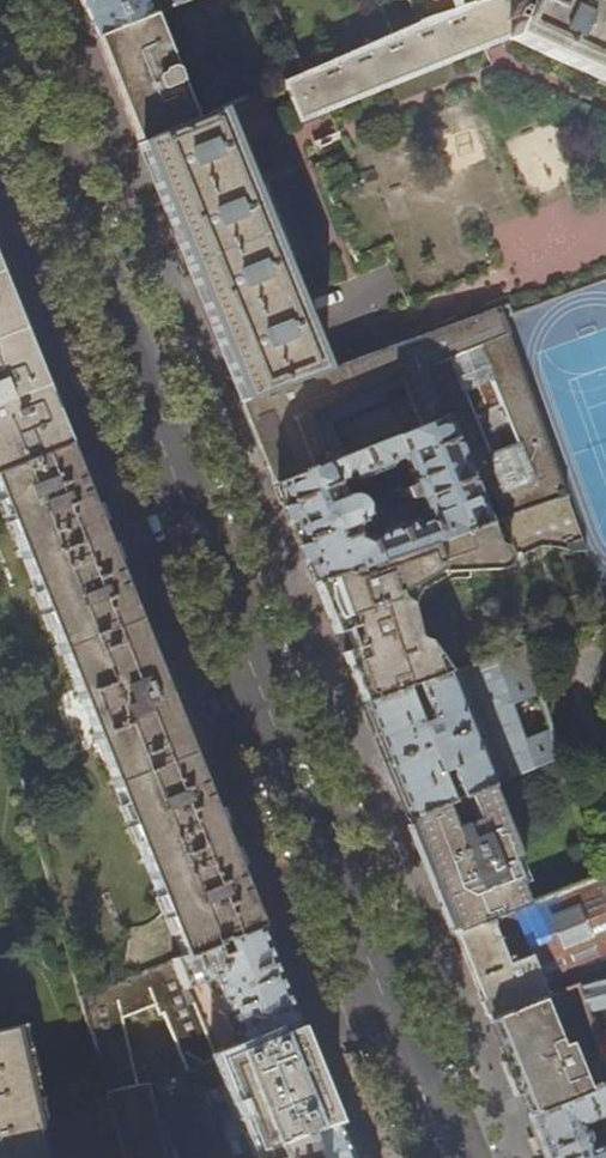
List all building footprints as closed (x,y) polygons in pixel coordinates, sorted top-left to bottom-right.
[(150,0),(80,0),(95,37),(155,14),(150,0)] [(171,8),(191,0),(167,0),(171,8)] [(437,18),(418,25),(302,74),(283,82),(300,123),(511,39),(605,83),(605,0),(488,0),(437,18)] [(418,25),(437,18),(488,0),(405,0),(418,25)] [(195,119),(155,14),(95,37),(121,102),(130,123),(138,143),(195,119)] [(221,108),(195,119),(138,143),(142,155),(228,368),(242,403),(326,373),(221,108)] [(316,165),(356,262),(385,251),(346,152),(316,165)] [(66,447),(62,437),(27,349),(11,311),(0,283),(0,472),(66,447)] [(460,417),(498,520),(565,497),(501,321),(498,312),(326,373),(242,403),(262,453),(275,485),(460,417)] [(289,520),(303,554),(315,584),(498,520),(460,417),(275,485),(289,520)] [(66,447),(0,472),(0,497),(181,958),(259,927),(251,907),(173,713),(151,659),(66,447)] [(409,605),(418,588),(448,572),(494,570),(501,569),(504,567),(508,561),(509,553),(508,549),(512,548),(514,555),(522,553),(540,545),(557,546),(572,551),(584,550),(565,497),(498,520),(315,584),(318,593),(349,669),(363,704),(448,676),(449,676),(427,643),(416,638),(409,605)] [(526,651),(466,671),(471,687),(455,693),(448,676),(363,704),(390,771),(409,819),(489,787),(560,760),(526,651)] [(517,858),(489,787),(409,819),(415,835),(421,849),(455,933),(526,905),(508,861),(517,858)] [(596,876),(605,908),(605,874),(596,876)] [(526,905),(455,933),(462,950),(477,988),(490,1019),(545,996),(540,983),(570,972),(574,984),(575,983),(576,988),(605,980),(605,908),(596,876),(526,905)] [(282,985),(259,927),(181,958),(171,962),(184,990),(186,990),(212,980),(239,1050),(298,1025),(282,985)] [(171,962),(81,997),(123,1157),(166,1157),(149,1084),(138,1087),(122,1019),(155,1007),(159,1017),(163,1016),(197,1095),(230,1081),(258,1153),(244,1157),(316,1157),(309,1133),(337,1123),(320,1080),(302,1036),(298,1025),(239,1050),(217,1059),(191,994),(186,990),(184,990),(171,962)] [(576,988),(584,1012),(598,1009),(605,1031),(592,1034),(601,1061),(591,1063),(595,1077),(605,1074),(602,1062),(605,1061),(605,980),(576,988)] [(584,1012),(576,988),(575,983),(574,984),(545,996),(490,1019),(496,1035),(515,1083),(528,1117),(599,1089),(595,1077),(591,1063),(601,1061),(592,1034),(584,1012)] [(14,1027),(0,1031),(0,1157),(45,1157),(14,1027)] [(599,1089),(528,1117),(545,1157),(605,1157),(605,1143),(588,1150),(586,1144),(588,1140),(588,1135),(584,1130),(579,1129),(578,1125),(605,1114),(605,1111),(599,1089)] [(316,1157),(351,1157),(337,1123),(309,1133),(316,1157)]
